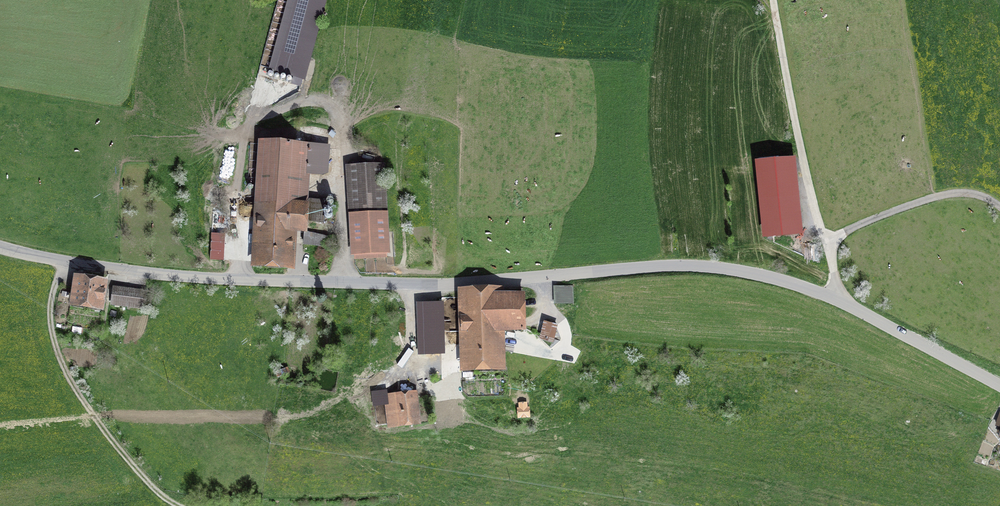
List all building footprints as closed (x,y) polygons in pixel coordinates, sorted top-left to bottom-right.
[(271,69),(306,78),(326,0),(290,0),(271,69)] [(308,148),(258,145),(253,246),(263,247),(262,272),(292,273),(294,237),(304,237),(304,225),(305,203),(308,148)] [(763,235),(804,232),(799,151),(758,153),(763,235)] [(345,169),(347,217),(385,215),(382,167),(345,169)] [(322,226),(323,204),(305,203),(304,225),(322,226)] [(385,215),(347,217),(350,259),(388,256),(385,215)] [(326,249),(327,240),(302,238),(302,248),(326,249)] [(229,251),(220,251),(220,260),(229,260),(229,251)] [(105,284),(71,279),(67,310),(102,314),(105,284)] [(145,293),(111,289),(109,307),(144,310),(145,293)] [(572,289),(553,289),(553,306),(572,306),(572,289)] [(502,291),(457,293),(460,374),(504,373),(503,336),(524,335),(523,297),(502,298),(502,291)] [(446,298),(418,299),(419,351),(447,350),(446,298)] [(555,329),(542,326),(538,345),(552,347),(555,329)] [(415,394),(383,398),(388,432),(420,428),(415,394)] [(525,406),(517,406),(518,412),(515,412),(516,421),(526,420),(525,406)]
